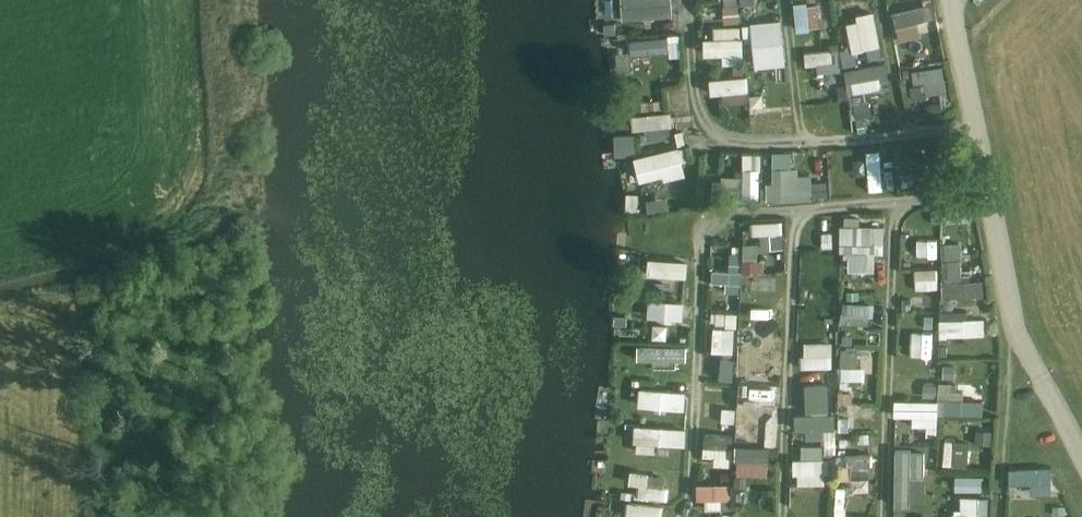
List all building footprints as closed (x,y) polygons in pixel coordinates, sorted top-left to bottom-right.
[(675,0),(614,0),(615,18),(675,15),(675,0)] [(823,25),(820,0),(805,0),(796,1),(799,27),(823,25)] [(913,4),(894,8),(901,38),(924,33),(920,18),(940,14),(937,0),(913,0),(913,4)] [(727,4),(727,20),(743,19),(743,3),(727,4)] [(869,45),(871,56),(885,54),(877,7),(858,10),(860,18),(847,20),(852,48),(869,45)] [(785,17),(753,19),(755,64),(787,63),(785,17)] [(716,25),(716,34),(744,33),(743,23),(716,25)] [(705,36),(706,53),(725,52),(726,62),(747,61),(746,34),(705,36)] [(615,55),(672,53),(671,36),(614,38),(615,55)] [(835,46),(836,60),(821,61),(822,68),(843,67),(842,45),(835,46)] [(808,61),(834,60),(834,47),(807,48),(808,61)] [(847,66),(851,91),(883,85),(881,75),(890,73),(887,59),(847,66)] [(914,66),(915,80),(928,79),(928,92),(947,91),(946,64),(914,66)] [(725,90),(726,101),(752,100),(751,73),(711,75),(712,91),(725,90)] [(857,115),(872,114),(870,90),(855,91),(857,115)] [(664,110),(663,99),(634,101),(635,112),(664,110)] [(634,127),(674,126),(673,112),(633,114),(634,127)] [(875,191),(874,167),(886,167),(885,146),(851,147),(852,192),(875,191)] [(640,180),(686,175),(682,148),(637,153),(640,180)] [(769,181),(768,195),(829,196),(829,180),(816,180),(817,168),(794,167),(794,149),(776,148),(775,181),(769,181)] [(745,150),(746,198),(762,198),(762,150),(745,150)] [(745,191),(743,151),(724,152),(725,192),(745,191)] [(877,189),(889,189),(888,168),(876,168),(877,189)] [(671,195),(648,197),(649,210),(672,208),(671,195)] [(752,219),(753,232),(763,231),(764,247),(787,245),(785,217),(752,219)] [(887,223),(842,222),(842,248),(851,248),(850,267),(877,267),(877,250),(887,250),(887,223)] [(940,255),(940,225),(915,225),(915,255),(940,255)] [(744,270),(768,269),(767,258),(762,258),(761,240),(745,241),(746,251),(730,251),(731,268),(714,269),(714,280),(729,280),(729,292),(745,291),(744,270)] [(965,241),(945,241),(945,278),(964,278),(965,241)] [(805,249),(805,267),(828,267),(828,279),(844,279),(844,249),(805,249)] [(676,258),(647,253),(643,276),(673,280),(676,258)] [(917,288),(941,288),(941,266),(917,266),(917,288)] [(945,280),(945,295),(987,294),(987,278),(945,280)] [(649,300),(650,318),(686,317),(686,299),(649,300)] [(843,299),(843,321),(874,321),(874,300),(843,299)] [(713,324),(740,324),(740,310),(713,311),(713,324)] [(941,334),(987,334),(987,317),(942,317),(941,334)] [(736,352),(737,326),(714,326),(713,351),(736,352)] [(924,330),(923,356),(933,356),(934,330),(924,330)] [(784,342),(775,342),(775,332),(749,331),(748,355),(784,356),(784,342)] [(835,365),(835,339),(805,339),(805,365),(835,365)] [(688,360),(688,344),(639,343),(639,359),(688,360)] [(842,376),(862,377),(862,344),(842,344),(842,376)] [(735,378),(736,356),(721,356),(721,378),(735,378)] [(808,409),(832,408),(831,379),(807,380),(808,409)] [(639,407),(687,409),(688,389),(640,387),(639,407)] [(896,396),(896,414),(914,414),(914,425),(940,426),(940,397),(896,396)] [(985,412),(985,398),(946,398),(946,412),(985,412)] [(766,431),(766,419),(780,420),(780,403),(740,403),(740,430),(766,431)] [(836,410),(803,411),(803,435),(837,434),(836,410)] [(636,443),(689,443),(689,425),(636,425),(636,443)] [(993,441),(993,429),(977,428),(977,440),(993,441)] [(734,465),(735,433),(706,432),(706,455),(717,455),(717,464),(734,465)] [(946,463),(971,464),(972,438),(946,437),(946,463)] [(825,453),(824,441),(806,442),(807,454),(825,453)] [(737,471),(771,472),(772,444),(738,443),(737,471)] [(898,502),(927,502),(927,448),(898,448),(898,502)] [(842,476),(854,476),(854,488),(873,487),(872,450),(841,451),(842,476)] [(798,481),(830,481),(830,455),(798,455),(798,481)] [(1034,480),(1034,492),(1055,491),(1053,465),(1012,466),(1012,481),(1034,480)] [(638,496),(667,498),(669,474),(631,471),(630,483),(639,483),(638,496)] [(985,488),(985,475),(958,474),(957,488),(985,488)] [(698,497),(735,497),(735,481),(698,481),(698,497)] [(991,493),(963,493),(963,516),(991,516),(991,493)] [(708,498),(707,507),(733,507),(733,498),(708,498)] [(666,507),(628,499),(625,515),(636,516),(663,516),(666,507)]
